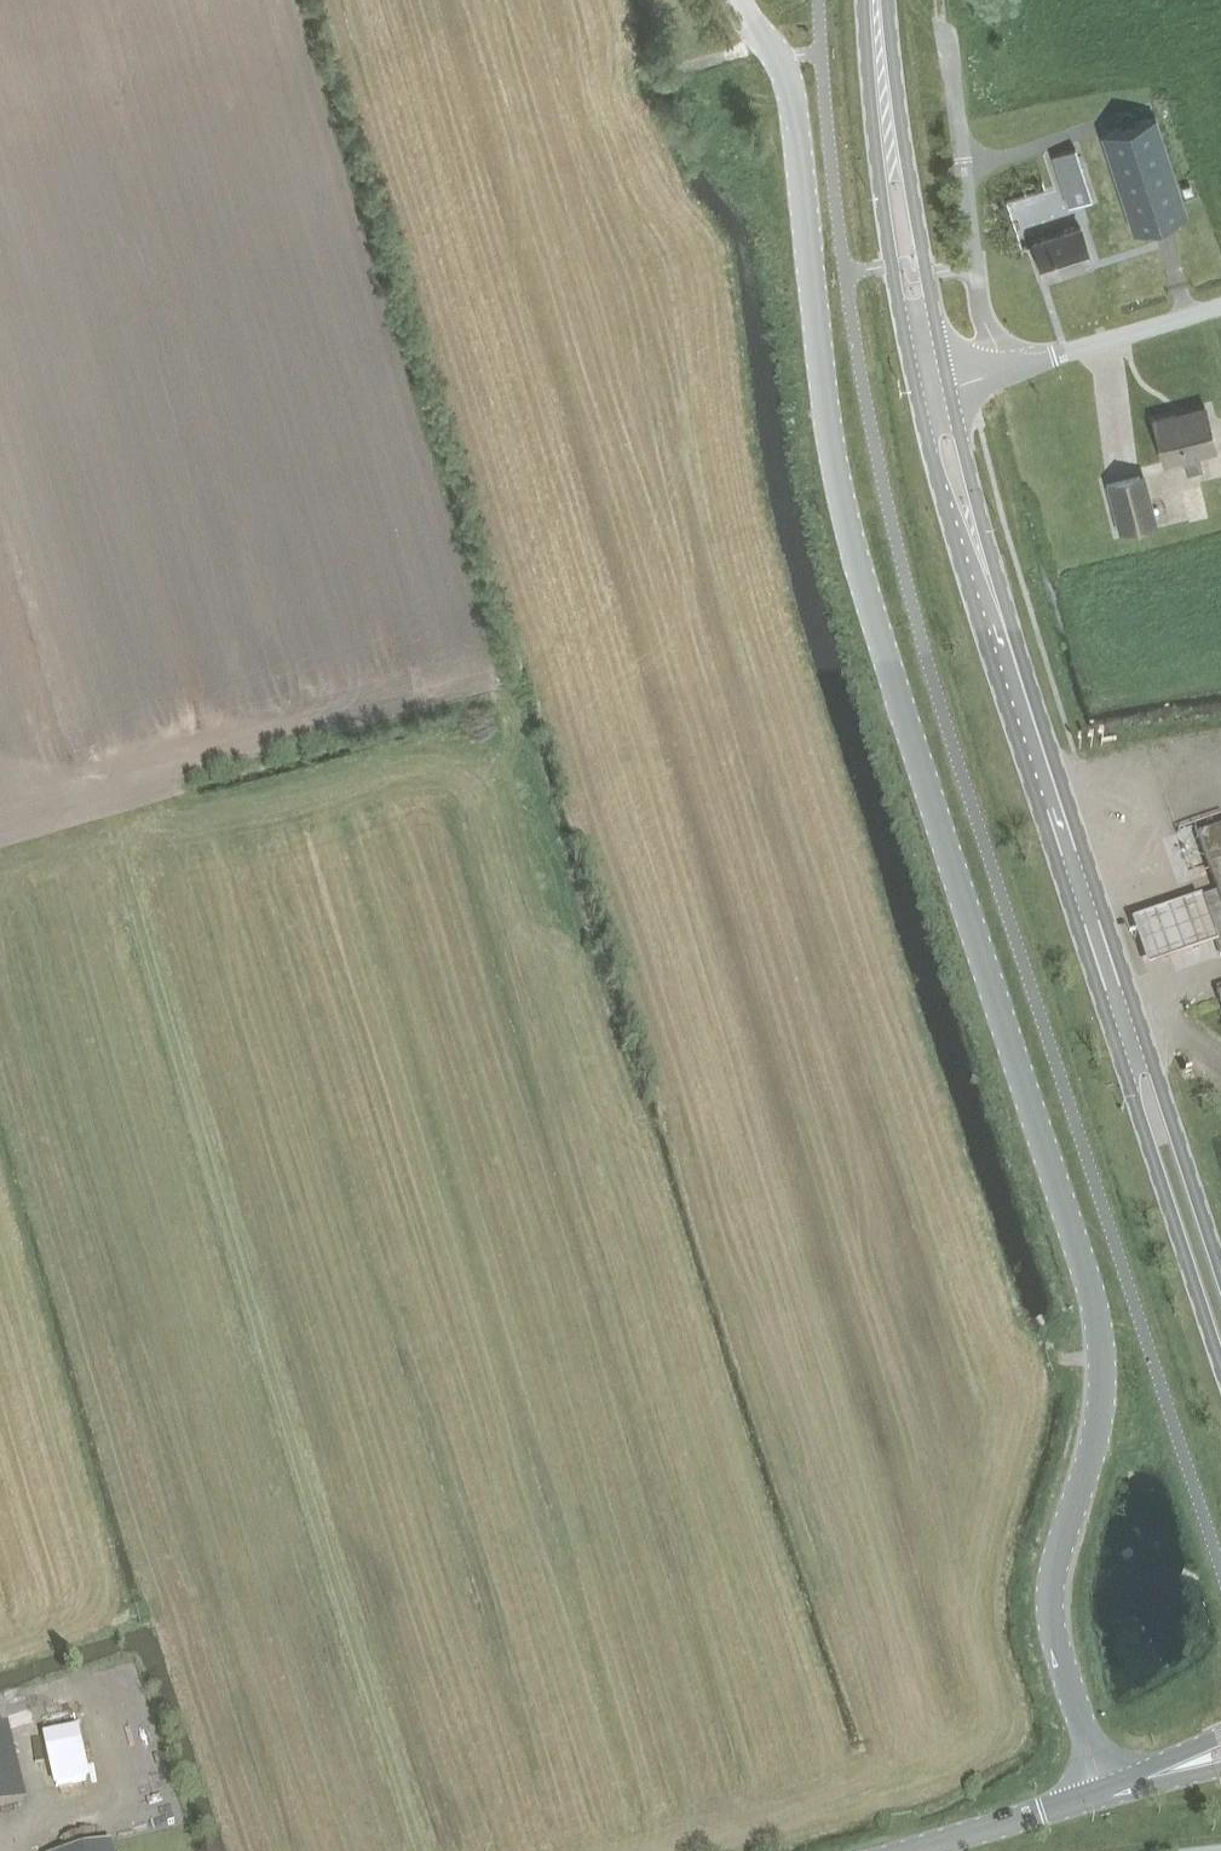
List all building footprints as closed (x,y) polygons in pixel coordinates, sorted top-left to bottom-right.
[(1187,216),(1155,116),(1101,134),(1133,233),(1187,216)] [(1063,191),(1068,206),(1090,199),(1086,184),(1063,191)] [(1033,243),(1045,278),(1092,263),(1080,227),(1033,243)] [(1186,473),(1202,469),(1198,454),(1215,449),(1204,407),(1152,420),(1163,463),(1182,458),(1186,473)] [(1137,473),(1106,481),(1119,532),(1150,524),(1137,473)] [(1162,499),(1164,522),(1181,520),(1179,497),(1162,499)] [(1198,840),(1217,894),(1201,900),(1203,907),(1208,921),(1216,945),(1220,954),(1220,958),(1220,832),(1198,840)] [(1208,921),(1203,907),(1134,930),(1151,978),(1220,954),(1216,945),(1208,921)] [(111,1842),(68,1850),(113,1850),(111,1842)]
